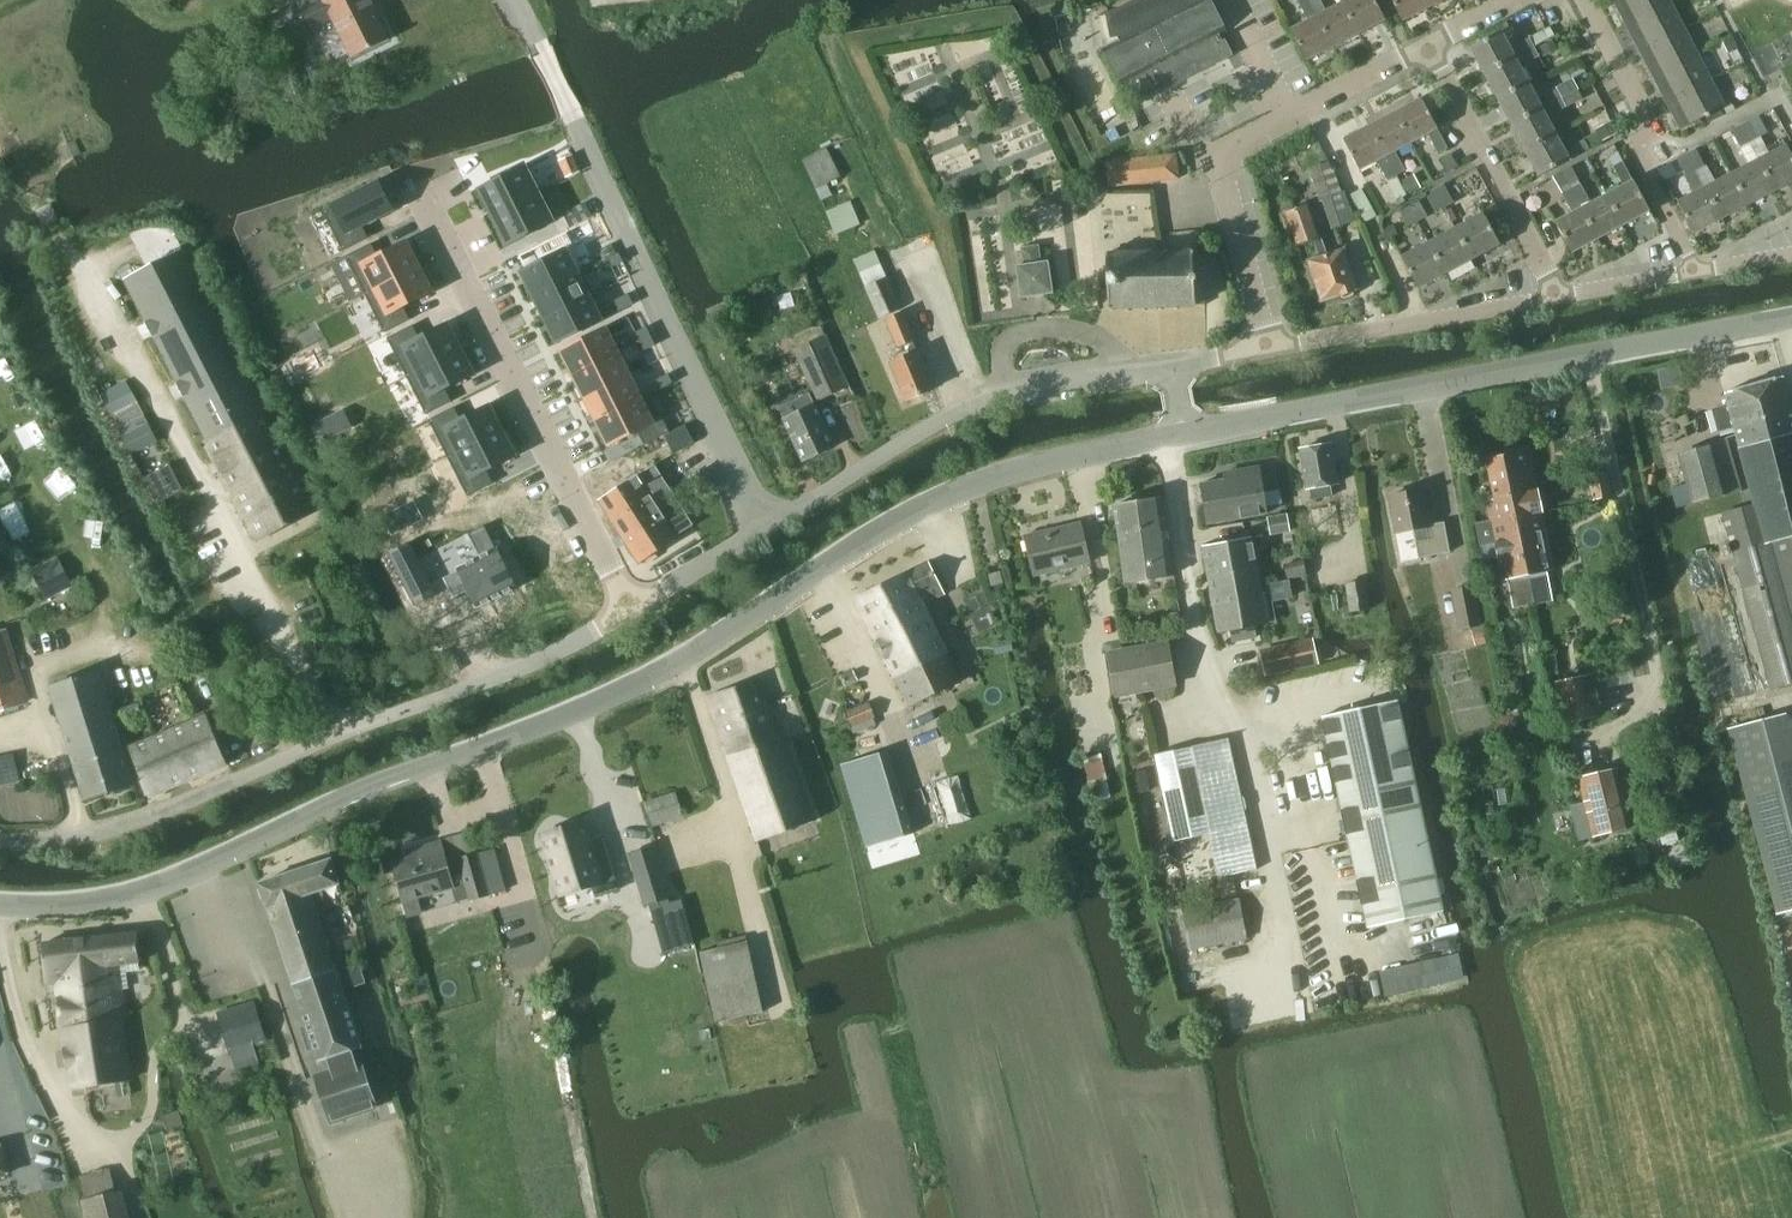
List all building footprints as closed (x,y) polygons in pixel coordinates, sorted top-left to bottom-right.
[(332,19),(352,59),(389,40),(369,0),(323,0),(332,19)] [(1113,73),(1121,89),(1127,86),(1138,106),(1229,58),(1220,42),(1223,41),(1221,38),(1228,34),(1211,0),(1135,0),(1105,16),(1117,40),(1100,49),(1113,73)] [(1298,2),(1308,21),(1291,31),(1307,61),(1334,47),(1309,0),(1302,0),(1298,2)] [(1320,0),(1309,0),(1334,47),(1359,34),(1343,3),(1327,12),(1320,0)] [(1343,3),(1359,34),(1385,20),(1374,0),(1350,0),(1343,3)] [(1429,8),(1425,0),(1392,0),(1403,21),(1429,8)] [(1669,0),(1616,0),(1614,1),(1627,26),(1671,4),(1669,0)] [(1685,29),(1671,4),(1627,26),(1641,52),(1685,29)] [(1698,55),(1685,29),(1641,52),(1654,78),(1698,55)] [(1471,48),(1485,75),(1535,49),(1530,38),(1510,49),(1501,32),(1471,48)] [(1731,37),(1721,42),(1727,54),(1737,48),(1731,37)] [(1553,40),(1539,48),(1543,55),(1557,48),(1553,40)] [(1535,49),(1485,75),(1498,100),(1529,84),(1521,70),(1541,60),(1535,49)] [(1711,81),(1698,55),(1654,78),(1667,103),(1711,81)] [(297,74),(283,78),(289,99),(303,94),(297,74)] [(1725,107),(1711,81),(1667,103),(1681,130),(1706,117),(1709,123),(1723,116),(1719,110),(1725,107)] [(1570,83),(1557,90),(1562,99),(1575,92),(1570,83)] [(1562,100),(1562,99),(1557,90),(1537,100),(1529,84),(1498,100),(1512,126),(1562,100)] [(1575,92),(1562,99),(1562,100),(1566,107),(1582,99),(1578,90),(1575,92)] [(1421,99),(1395,113),(1411,143),(1428,134),(1438,154),(1448,149),(1421,99)] [(1525,151),(1555,134),(1547,118),(1566,107),(1562,100),(1512,126),(1525,151)] [(1395,152),(1411,143),(1395,113),(1370,126),(1407,195),(1416,191),(1395,152)] [(1611,121),(1595,130),(1597,134),(1601,143),(1618,134),(1619,133),(1615,127),(1612,121),(1611,121)] [(1775,191),(1791,182),(1791,157),(1786,145),(1770,154),(1761,137),(1758,138),(1750,121),(1741,126),(1775,191)] [(1407,195),(1370,126),(1343,141),(1360,171),(1377,162),(1398,200),(1407,195)] [(1748,205),(1775,191),(1741,126),(1732,131),(1741,148),(1740,149),(1748,165),(1732,174),(1748,205)] [(1555,134),(1525,151),(1539,177),(1589,150),(1584,141),(1564,151),(1555,134)] [(816,189),(841,178),(828,149),(803,161),(816,189)] [(1748,205),(1732,174),(1715,183),(1706,165),(1704,166),(1696,150),(1687,155),(1721,219),(1748,205)] [(1694,234),(1721,219),(1687,155),(1678,160),(1687,177),(1686,178),(1694,194),(1678,203),(1694,234)] [(1129,161),(1132,185),(1178,180),(1176,156),(1129,161)] [(582,173),(574,158),(560,164),(567,181),(582,173)] [(1110,187),(1132,185),(1129,161),(1107,163),(1110,187)] [(1607,195),(1623,225),(1649,211),(1623,162),(1614,167),(1624,186),(1607,195)] [(1336,226),(1354,219),(1345,193),(1342,194),(1334,171),(1332,172),(1329,164),(1316,169),(1319,177),(1314,178),(1322,201),(1327,199),(1336,226)] [(501,186),(492,191),(501,210),(541,190),(530,172),(517,179),(513,175),(498,180),(501,186)] [(1623,225),(1607,195),(1591,204),(1574,172),(1565,176),(1598,239),(1623,225)] [(1572,253),(1598,239),(1565,176),(1556,181),(1573,214),(1556,223),(1572,253)] [(1444,185),(1435,190),(1445,207),(1453,203),(1444,185)] [(382,186),(327,215),(347,249),(372,235),(366,223),(394,209),(382,186)] [(1445,207),(1435,190),(1426,194),(1436,212),(1445,207)] [(544,194),(503,216),(514,236),(554,215),(544,194)] [(1417,199),(1408,204),(1418,221),(1427,216),(1417,199)] [(851,201),(826,212),(836,234),(860,224),(851,201)] [(1418,221),(1408,204),(1399,209),(1408,227),(1418,221)] [(1353,291),(1357,289),(1344,250),(1327,255),(1321,237),(1320,237),(1309,205),(1286,213),(1296,245),(1315,239),(1321,258),(1308,262),(1321,301),(1340,295),(1344,299),(1353,296),(1353,291)] [(575,211),(548,225),(554,236),(583,222),(575,211)] [(1483,214),(1456,228),(1472,259),(1500,245),(1483,214)] [(1393,225),(1383,230),(1388,240),(1398,235),(1393,225)] [(1446,274),(1472,259),(1456,228),(1429,243),(1446,274)] [(1446,274),(1429,243),(1402,257),(1418,288),(1446,274)] [(613,245),(605,249),(609,254),(616,251),(613,245)] [(1022,298),(1053,294),(1048,262),(1042,263),(1039,246),(1022,249),(1024,266),(1017,267),(1022,298)] [(379,247),(352,259),(359,272),(371,267),(376,285),(413,269),(404,249),(385,260),(379,247)] [(264,410),(183,250),(124,280),(207,442),(264,410)] [(569,251),(538,268),(548,283),(580,268),(569,251)] [(1110,309),(1205,305),(1205,286),(1194,287),(1192,251),(1158,252),(1108,254),(1109,289),(1110,309)] [(617,257),(611,261),(615,267),(621,264),(617,257)] [(415,273),(378,292),(389,311),(379,316),(385,330),(410,317),(406,304),(424,292),(415,273)] [(581,276),(550,293),(554,311),(590,291),(581,276)] [(886,277),(865,286),(866,289),(879,319),(900,310),(887,280),(886,277)] [(629,281),(623,284),(625,291),(631,288),(629,281)] [(635,307),(630,297),(616,304),(621,314),(635,307)] [(597,299),(557,317),(567,335),(607,319),(597,299)] [(907,401),(933,390),(913,341),(915,340),(904,313),(886,321),(898,348),(902,346),(907,357),(891,364),(907,401)] [(649,324),(642,328),(646,335),(653,331),(649,324)] [(416,328),(392,340),(399,352),(409,348),(419,366),(456,350),(443,328),(421,340),(416,328)] [(614,328),(571,346),(582,366),(620,349),(614,328)] [(656,337),(648,340),(653,347),(657,343),(656,337)] [(832,395),(849,387),(826,337),(795,351),(810,381),(823,375),(832,395)] [(324,363),(318,351),(292,364),(299,377),(324,363)] [(428,395),(417,400),(424,411),(450,396),(445,385),(468,373),(466,368),(457,354),(418,373),(428,395)] [(626,354),(586,371),(597,387),(634,371),(626,354)] [(670,370),(664,373),(668,382),(675,379),(670,370)] [(636,378),(599,396),(607,411),(645,392),(636,378)] [(1713,413),(1719,435),(1735,430),(1791,414),(1791,409),(1784,381),(1785,381),(1784,379),(1782,380),(1725,396),(1729,409),(1713,413)] [(22,394),(13,397),(19,411),(28,407),(22,394)] [(810,394),(778,408),(779,410),(803,462),(835,447),(811,396),(810,394)] [(648,399),(611,418),(621,438),(644,427),(651,438),(676,426),(668,413),(658,419),(648,399)] [(456,408),(430,422),(435,432),(446,427),(457,450),(498,430),(488,410),(464,420),(456,408)] [(207,442),(258,542),(316,512),(264,410),(207,442)] [(349,431),(341,413),(317,424),(325,442),(349,431)] [(144,414),(116,427),(130,455),(157,442),(144,414)] [(1723,515),(1734,553),(1767,543),(1791,537),(1791,414),(1735,430),(1756,506),(1723,515)] [(694,445),(685,428),(673,435),(681,451),(694,445)] [(501,434),(459,456),(469,476),(460,482),(468,496),(491,483),(485,471),(512,457),(501,434)] [(1331,445),(1328,445),(1324,441),(1315,443),(1313,448),(1300,450),(1307,489),(1310,488),(1312,500),(1333,497),(1331,485),(1338,484),(1331,445)] [(1726,494),(1713,447),(1680,456),(1693,503),(1726,494)] [(1486,501),(1490,522),(1515,518),(1542,513),(1530,451),(1488,459),(1495,500),(1486,501)] [(148,476),(161,502),(183,491),(170,465),(148,476)] [(600,501),(621,535),(645,521),(639,512),(654,503),(662,515),(675,506),(675,507),(678,506),(667,488),(668,487),(655,466),(600,501)] [(1207,524),(1267,514),(1259,468),(1234,472),(1235,479),(1201,485),(1207,524)] [(1590,476),(1595,500),(1612,497),(1606,472),(1590,476)] [(1419,559),(1450,553),(1445,523),(1431,526),(1424,491),(1390,497),(1397,534),(1414,531),(1419,559)] [(1127,582),(1174,575),(1162,499),(1115,506),(1127,582)] [(1649,505),(1646,505),(1649,518),(1653,517),(1657,516),(1663,515),(1660,502),(1653,504),(1649,505)] [(688,528),(675,507),(675,506),(662,515),(654,503),(639,512),(645,521),(621,535),(640,564),(678,540),(676,536),(688,528)] [(425,524),(415,505),(383,521),(393,540),(425,524)] [(1528,576),(1533,603),(1552,600),(1547,572),(1553,571),(1542,513),(1515,518),(1521,556),(1530,554),(1534,575),(1528,576)] [(1287,514),(1267,517),(1269,530),(1290,527),(1287,514)] [(1490,522),(1476,525),(1480,546),(1494,543),(1501,581),(1508,580),(1513,607),(1533,603),(1528,576),(1534,575),(1530,554),(1521,556),(1515,518),(1490,522)] [(1034,576),(1090,563),(1081,524),(1025,537),(1034,576)] [(460,580),(450,585),(460,600),(467,597),(475,611),(514,589),(485,531),(469,538),(481,563),(456,576),(460,580)] [(1733,553),(1770,689),(1791,683),(1791,537),(1767,543),(1734,553),(1733,553)] [(1209,577),(1256,569),(1251,539),(1204,548),(1209,577)] [(418,550),(401,558),(426,608),(437,601),(418,550)] [(72,588),(57,557),(28,572),(43,603),(72,588)] [(923,604),(943,594),(929,563),(856,598),(908,708),(961,683),(923,604)] [(1256,569),(1209,577),(1219,632),(1231,630),(1234,642),(1256,637),(1254,626),(1266,624),(1256,569)] [(991,586),(1003,583),(1000,571),(989,574),(991,586)] [(1345,585),(1348,613),(1366,611),(1364,583),(1345,585)] [(1460,631),(1480,627),(1473,588),(1452,592),(1460,631)] [(26,704),(4,633),(0,635),(0,711),(26,704)] [(1009,636),(993,639),(996,653),(1013,650),(1009,636)] [(1317,662),(1312,640),(1261,652),(1265,674),(1317,662)] [(1118,696),(1174,685),(1167,644),(1110,655),(1118,696)] [(854,671),(841,676),(845,686),(858,680),(854,671)] [(85,800),(133,785),(98,672),(50,687),(85,800)] [(1555,686),(1564,723),(1603,713),(1594,676),(1555,686)] [(758,841),(815,821),(780,721),(775,723),(767,701),(759,680),(708,698),(758,841)] [(1368,929),(1443,912),(1397,701),(1322,718),(1368,929)] [(139,703),(122,708),(126,721),(142,716),(139,703)] [(873,709),(845,719),(852,739),(880,730),(873,709)] [(1728,728),(1758,846),(1791,837),(1791,719),(1786,713),(1728,728)] [(130,749),(150,797),(226,765),(205,717),(130,749)] [(1245,799),(1242,797),(1229,739),(1156,755),(1175,842),(1210,835),(1220,878),(1257,870),(1245,812),(1247,809),(1245,799)] [(900,753),(845,767),(870,870),(926,856),(900,753)] [(1111,797),(1101,754),(1081,758),(1091,802),(1111,797)] [(1579,779),(1593,836),(1631,827),(1618,770),(1579,779)] [(675,795),(644,804),(651,827),(682,817),(675,795)] [(644,804),(614,813),(636,884),(666,875),(651,827),(644,804)] [(596,810),(547,824),(562,878),(597,867),(601,879),(625,871),(612,828),(602,831),(596,810)] [(418,856),(392,863),(403,902),(452,888),(456,903),(470,899),(459,860),(449,862),(446,863),(441,842),(416,849),(418,856)] [(477,855),(459,859),(459,860),(470,899),(470,901),(488,896),(505,891),(494,850),(477,855)] [(270,915),(312,901),(323,897),(322,892),(339,886),(331,861),(260,885),(270,915)] [(667,895),(650,901),(658,941),(676,934),(667,895)] [(1190,950),(1248,939),(1241,899),(1183,909),(1190,950)] [(312,901),(270,915),(319,1060),(327,1057),(332,1071),(315,1077),(330,1123),(377,1108),(361,1061),(356,1063),(352,1049),(360,1046),(312,901)] [(106,1019),(120,1017),(126,1016),(118,966),(140,964),(136,934),(43,944),(46,985),(55,984),(57,1000),(72,998),(71,990),(101,986),(106,1019)] [(753,948),(702,957),(715,1029),(766,1020),(753,948)] [(642,965),(595,977),(602,1006),(676,987),(668,958),(655,962),(653,951),(639,954),(642,965)] [(130,1080),(120,1017),(106,1019),(101,986),(71,990),(72,998),(57,1000),(70,1090),(130,1080)] [(230,1054),(266,1043),(255,1003),(218,1014),(230,1054)] [(0,1144),(0,1177),(12,1174),(5,1143),(0,1144)] [(89,1217),(123,1217),(117,1193),(85,1201),(89,1217)]
